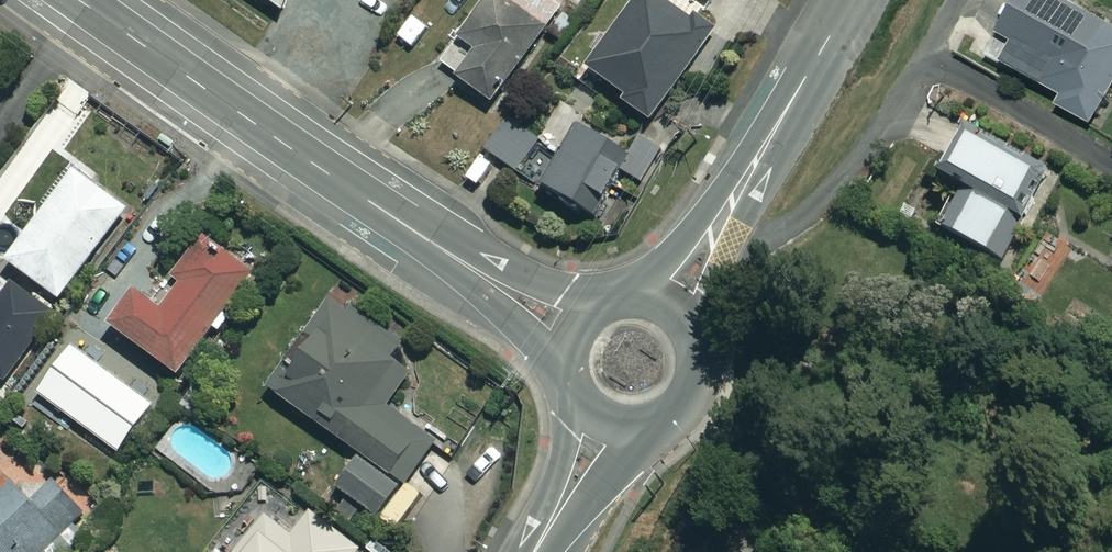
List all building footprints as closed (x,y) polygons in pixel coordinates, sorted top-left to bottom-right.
[(554,0),(485,0),(439,66),(457,78),(454,83),(490,109),(562,6),(554,0)] [(660,0),(639,0),(585,74),(648,119),(709,36),(660,0)] [(1060,0),(1050,0),(1030,39),(1019,34),(1005,63),(1064,92),(1057,105),(1100,126),(1111,102),(1111,26),(1060,0)] [(536,185),(589,216),(619,168),(643,182),(663,148),(641,135),(627,160),(580,131),(566,155),(558,151),(554,158),(535,147),(540,139),(506,119),(484,152),(518,173),(520,169),(539,180),(536,185)] [(1036,167),(962,130),(937,179),(962,191),(941,232),(1002,262),(1023,220),(1012,214),(1036,167)] [(127,211),(74,172),(6,265),(60,304),(127,211)] [(250,274),(201,240),(172,282),(182,289),(163,316),(133,295),(109,330),(178,378),(250,274)] [(388,407),(421,355),(336,299),(272,396),(357,455),(336,485),(384,518),(437,439),(388,407)] [(54,483),(30,506),(8,484),(0,492),(0,551),(43,551),(83,513),(54,483)] [(310,513),(290,539),(266,520),(241,551),(360,551),(310,513)]
